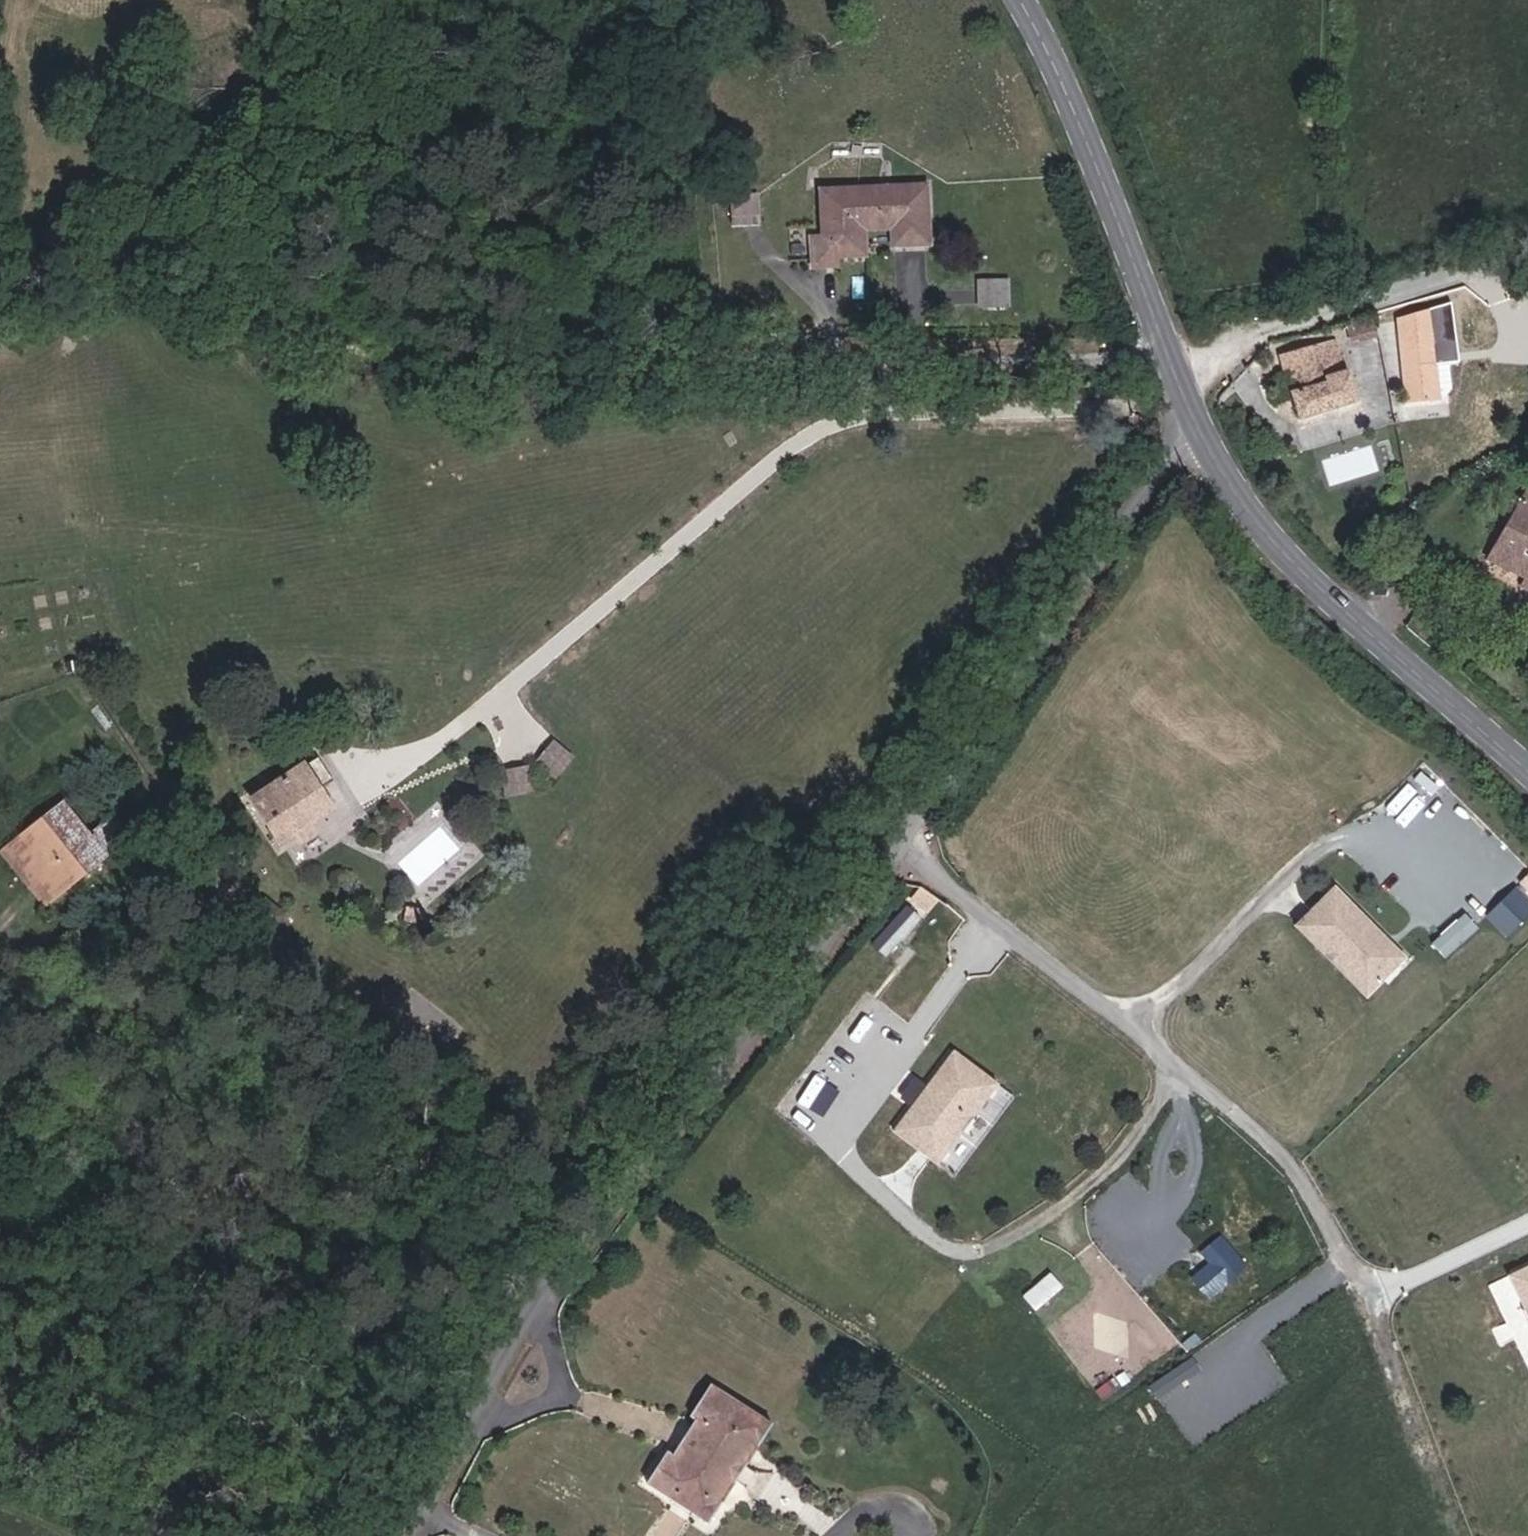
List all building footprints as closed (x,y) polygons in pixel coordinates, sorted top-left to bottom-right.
[(928,184),(820,189),(822,235),(811,235),(813,268),(836,267),(836,259),(867,257),(865,231),(891,230),(903,229),(903,247),(931,246),(928,184)] [(759,224),(758,195),(732,197),(733,225),(759,224)] [(903,247),(903,229),(891,230),(892,248),(903,247)] [(1008,307),(1008,280),(979,281),(980,308),(1008,307)] [(1455,341),(1452,315),(1445,316),(1432,320),(1434,342),(1455,341)] [(1407,403),(1440,400),(1434,342),(1432,320),(1399,329),(1407,403)] [(1379,321),(1352,323),(1353,338),(1381,336),(1379,321)] [(1236,334),(1233,322),(1221,326),(1224,337),(1236,334)] [(1299,420),(1357,404),(1348,371),(1344,372),(1335,340),(1281,355),(1299,420)] [(1487,557),(1526,580),(1522,587),(1527,590),(1527,486),(1487,557)] [(541,760),(561,777),(579,755),(559,738),(541,760)] [(333,810),(319,788),(330,781),(314,758),(252,799),(282,844),(295,835),(301,844),(316,834),(310,825),(333,810)] [(513,765),(511,789),(532,791),(534,767),(513,765)] [(54,899),(132,838),(115,817),(90,837),(64,803),(11,845),(54,899)] [(54,899),(11,845),(3,851),(46,906),(54,899)] [(1502,934),(1527,913),(1527,897),(1517,883),(1483,911),(1502,934)] [(1336,887),(1297,926),(1367,997),(1407,958),(1336,887)] [(938,1165),(997,1086),(954,1052),(894,1132),(938,1165)] [(1247,1266),(1221,1235),(1201,1252),(1209,1262),(1191,1277),(1209,1298),(1247,1266)] [(1509,1276),(1525,1311),(1524,1312),(1527,1321),(1527,1267),(1509,1276)] [(1040,1308),(1067,1285),(1055,1271),(1028,1295),(1040,1308)] [(1196,1358),(1153,1382),(1159,1394),(1203,1370),(1196,1358)] [(708,1522),(771,1424),(711,1385),(692,1416),(697,1419),(673,1457),(668,1453),(648,1483),(708,1522)]
